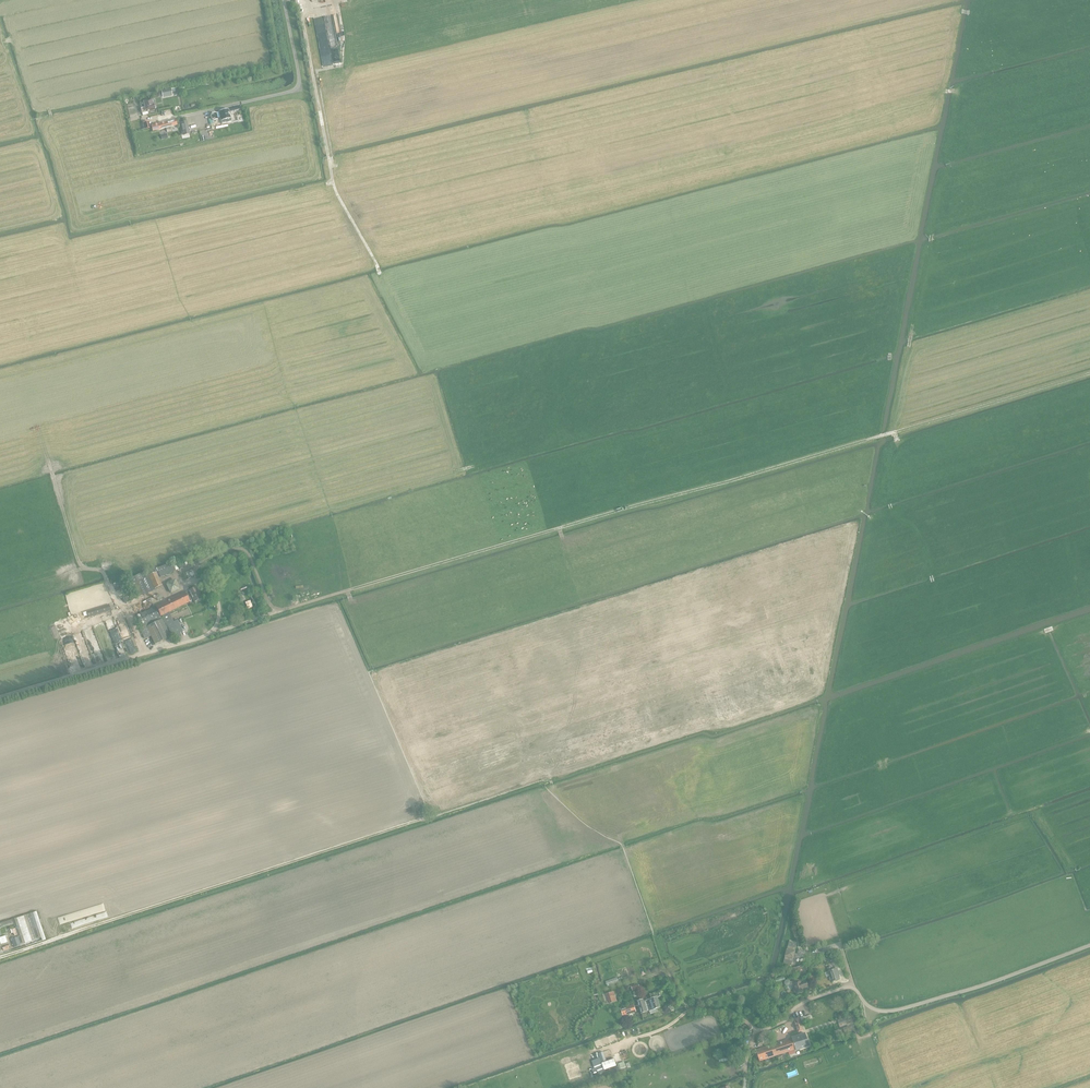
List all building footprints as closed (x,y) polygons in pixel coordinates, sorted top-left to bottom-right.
[(148,111),(155,110),(155,109),(156,108),(155,106),(155,105),(153,99),(144,101),(144,102),(143,102),(143,105),(140,105),(141,109),(142,112),(143,112),(143,115),(149,114),(148,111)] [(222,124),(231,122),(228,110),(219,112),(222,124)] [(176,120),(160,124),(162,129),(166,128),(167,132),(172,130),(171,127),(177,125),(176,120)] [(187,122),(181,123),(184,135),(189,134),(187,122)] [(158,577),(176,570),(174,564),(170,566),(169,564),(157,568),(147,570),(142,572),(125,580),(127,586),(128,585),(134,599),(143,594),(144,595),(155,589),(154,588),(162,585),(158,577)] [(180,589),(175,579),(166,584),(170,594),(180,589)] [(163,603),(136,616),(141,626),(146,624),(155,644),(171,636),(161,616),(169,612),(190,602),(190,600),(193,599),(194,602),(202,598),(198,591),(197,592),(195,587),(188,591),(189,591),(186,593),(185,592),(163,603)] [(89,611),(86,612),(88,618),(91,617),(111,610),(109,604),(89,611)] [(42,940),(46,939),(36,911),(33,913),(42,940)] [(25,943),(32,941),(23,916),(17,918),(25,943)] [(11,940),(14,948),(21,945),(18,937),(11,940)] [(789,943),(783,963),(791,965),(796,948),(795,947),(795,944),(789,943)] [(831,981),(840,979),(838,972),(837,968),(832,970),(831,967),(828,968),(829,971),(828,971),(831,981)] [(792,969),(788,970),(791,978),(798,975),(796,970),(792,971),(792,969)] [(608,987),(619,983),(617,977),(606,981),(608,987)] [(806,980),(801,982),(801,981),(793,984),(795,988),(794,989),(795,992),(796,992),(796,993),(804,991),(804,989),(808,987),(806,980)] [(614,992),(606,994),(609,1004),(617,1001),(614,992)] [(643,999),(637,1001),(641,1013),(650,1011),(651,1014),(658,1011),(657,1008),(661,1007),(657,997),(660,996),(659,993),(651,995),(652,999),(650,999),(650,1000),(646,1001),(644,1002),(643,999)] [(623,1016),(636,1011),(634,1004),(621,1009),(623,1016)] [(798,1032),(804,1030),(800,1018),(794,1020),(798,1032)] [(796,1051),(810,1046),(805,1034),(792,1038),(757,1050),(760,1061),(795,1049),(796,1051)] [(600,1058),(592,1061),(595,1069),(592,1070),(593,1072),(597,1071),(598,1074),(605,1072),(604,1070),(602,1063),(600,1058)] [(606,1062),(602,1063),(604,1070),(617,1066),(614,1059),(606,1062)]
